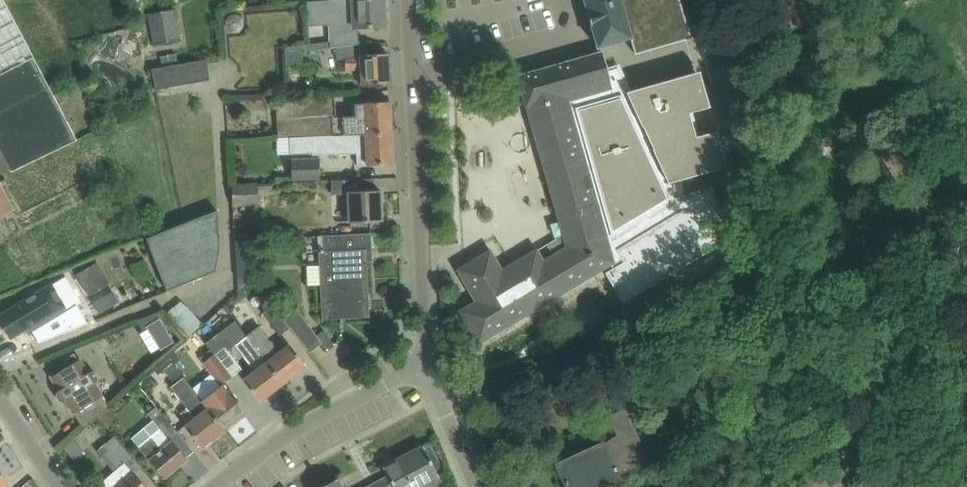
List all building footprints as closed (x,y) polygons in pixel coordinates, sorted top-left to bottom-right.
[(33,55),(4,0),(0,0),(0,168),(3,173),(11,169),(11,170),(77,138),(33,55)] [(307,0),(308,25),(329,24),(330,40),(354,39),(354,27),(386,25),(385,0),(323,0),(307,0)] [(587,12),(590,24),(591,23),(597,44),(596,44),(597,47),(599,46),(630,37),(634,52),(689,36),(679,0),(584,0),(587,12)] [(180,37),(178,27),(175,9),(149,14),(154,42),(180,37)] [(229,14),(224,20),(225,28),(231,33),(238,32),(243,26),(242,18),(236,14),(229,14)] [(129,39),(121,51),(131,58),(139,45),(129,39)] [(362,84),(369,83),(389,82),(387,53),(364,54),(364,45),(337,49),(338,60),(344,60),(345,71),(361,70),(362,84)] [(464,265),(457,269),(465,283),(475,301),(459,311),(478,343),(591,275),(610,264),(614,269),(606,274),(622,302),(652,284),(697,257),(711,248),(709,244),(719,237),(714,218),(721,216),(712,186),(696,190),(684,194),(680,178),(705,171),(726,165),(721,148),(716,129),(695,135),(689,112),(709,106),(699,70),(628,90),(617,67),(606,70),(601,51),(600,51),(598,52),(591,54),(523,73),(517,75),(519,79),(560,222),(551,224),(555,236),(556,239),(546,244),(553,254),(543,260),(536,248),(502,269),(490,249),(472,260),(464,265)] [(162,65),(151,67),(155,89),(210,79),(206,58),(189,61),(179,63),(177,53),(160,56),(162,65)] [(285,55),(285,65),(303,64),(302,53),(285,55)] [(289,136),(391,132),(390,101),(354,102),(355,114),(342,115),(342,116),(337,116),(336,96),(313,99),(275,102),(278,136),(289,136)] [(391,132),(289,136),(289,137),(290,153),(312,152),(312,154),(356,152),(357,165),(373,164),(393,163),(391,132)] [(291,159),(292,180),(319,179),(318,158),(291,159)] [(407,180),(407,168),(389,169),(389,180),(407,180)] [(347,221),(381,219),(380,191),(374,191),(373,178),(331,180),(332,194),(345,193),(347,221)] [(257,182),(231,183),(232,204),(258,203),(258,189),(273,189),(273,182),(257,182)] [(14,210),(0,185),(0,217),(14,210)] [(216,210),(214,210),(147,238),(167,289),(216,270),(220,249),(216,210)] [(323,251),(319,251),(320,264),(320,284),(321,299),(322,319),(340,318),(340,315),(367,314),(367,316),(369,316),(368,297),(366,297),(364,261),(366,261),(372,261),(372,260),(368,260),(368,250),(372,250),(371,233),(351,234),(323,235),(323,251)] [(259,294),(270,302),(278,292),(267,283),(259,294)] [(0,315),(0,320),(10,337),(25,328),(28,333),(32,331),(39,342),(87,323),(77,305),(68,311),(67,310),(51,284),(24,300),(15,306),(0,315)] [(202,326),(215,314),(193,291),(181,303),(202,326)] [(290,327),(283,318),(272,304),(263,312),(280,335),(290,327)] [(296,308),(283,318),(290,327),(309,352),(322,342),(296,308)] [(171,314),(157,322),(167,340),(182,332),(171,314)] [(259,324),(246,334),(283,382),(306,365),(289,344),(279,352),(259,324)] [(335,343),(324,329),(317,335),(328,349),(335,343)] [(214,354),(214,353),(231,376),(242,367),(225,346),(229,343),(222,333),(207,344),(214,354)] [(255,371),(244,380),(259,400),(283,382),(246,334),(247,335),(235,344),(255,371)] [(222,382),(231,376),(214,353),(214,354),(204,361),(221,384),(222,382)] [(95,381),(96,378),(93,374),(90,372),(89,371),(87,372),(79,359),(51,376),(59,389),(57,391),(56,396),(58,400),(63,401),(65,400),(83,429),(108,406),(94,383),(95,381)] [(223,429),(207,408),(207,407),(201,400),(201,399),(183,376),(170,386),(195,417),(184,425),(201,446),(223,429)] [(221,384),(201,399),(201,400),(207,407),(207,408),(223,429),(247,410),(230,389),(229,390),(222,382),(221,384)] [(148,412),(153,418),(168,437),(177,430),(162,411),(161,411),(156,405),(148,412)] [(567,486),(593,486),(619,475),(618,474),(649,460),(625,406),(622,407),(623,408),(607,415),(617,437),(601,445),(584,452),(557,465),(567,486)] [(162,449),(151,435),(160,428),(153,420),(131,438),(164,477),(187,458),(172,440),(162,449)] [(114,434),(96,450),(114,471),(103,481),(109,486),(146,486),(126,464),(134,457),(114,434)] [(380,486),(445,486),(423,445),(383,466),(388,476),(377,482),(380,486)] [(8,483),(0,471),(0,486),(2,486),(8,483)] [(320,486),(342,486),(337,478),(320,486)]
